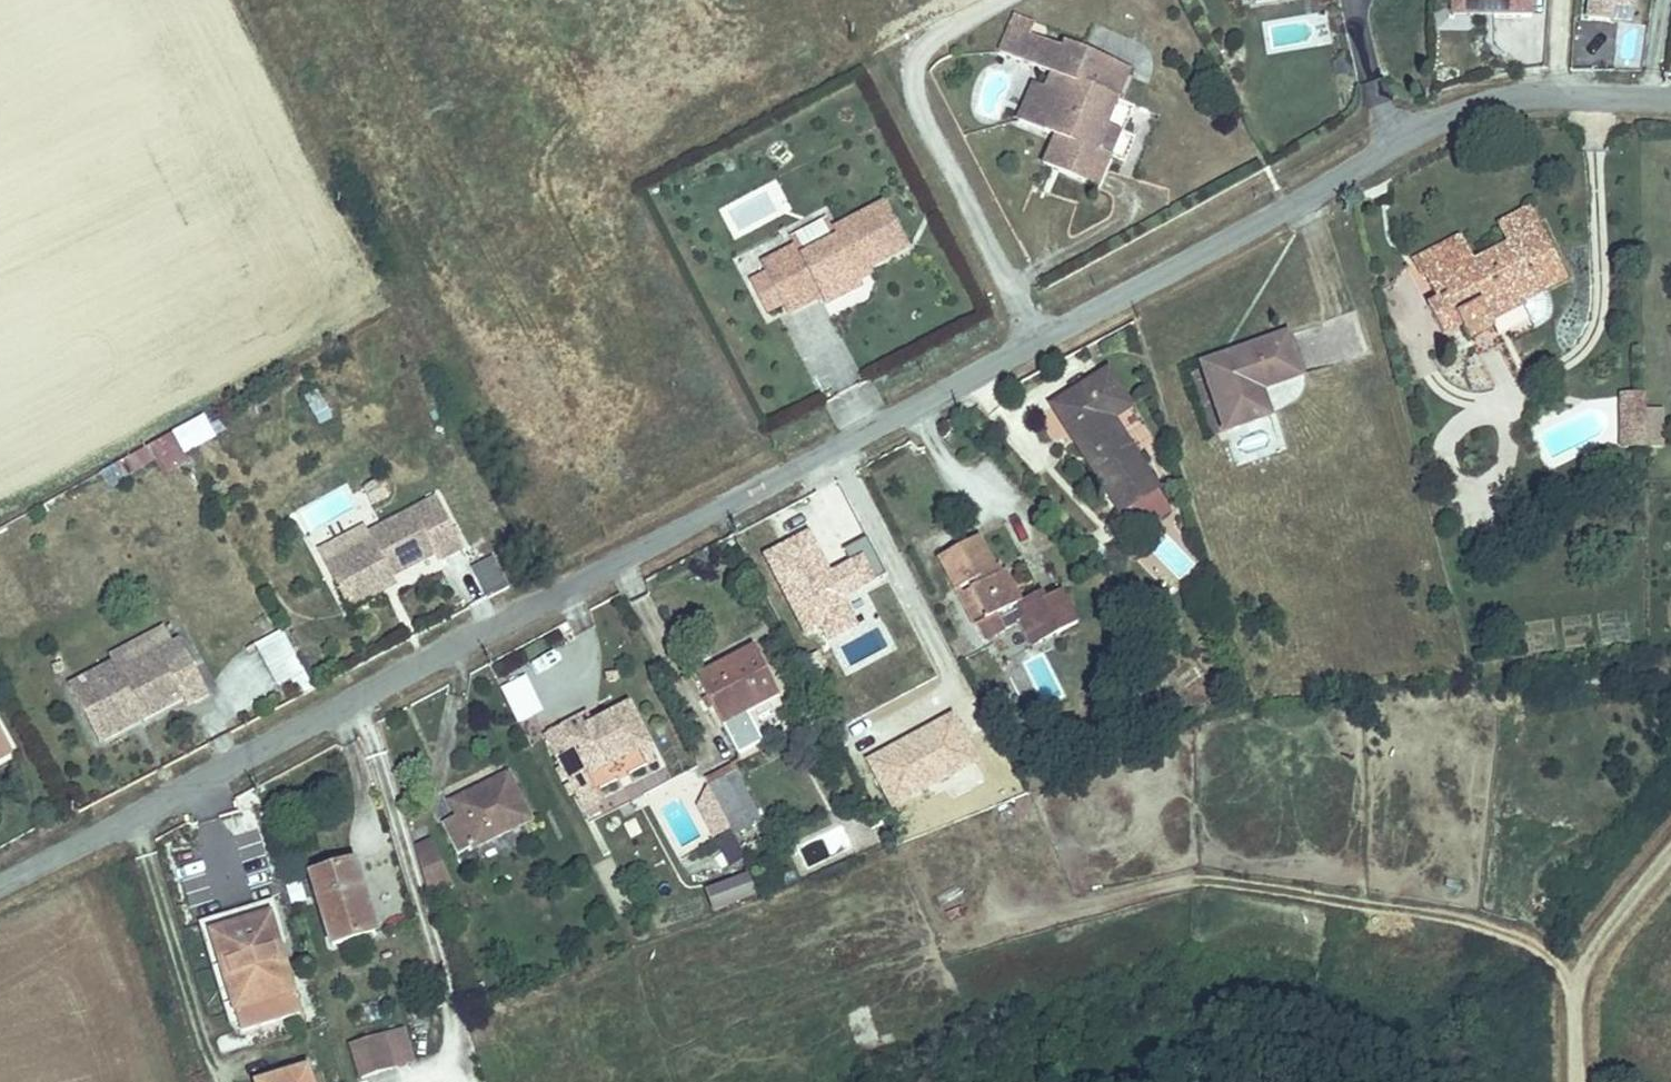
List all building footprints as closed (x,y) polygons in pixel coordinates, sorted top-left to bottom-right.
[(1451,15),(1530,18),(1531,0),(1451,0),(1451,15)] [(1585,16),(1610,21),(1613,5),(1633,9),(1634,0),(1587,0),(1585,16)] [(1018,53),(1029,27),(1015,21),(1019,10),(1000,1),(984,38),(1018,53)] [(1049,36),(1029,27),(1018,53),(1037,61),(1030,75),(1018,70),(1000,111),(1043,129),(1033,153),(1040,155),(1083,173),(1096,141),(1082,135),(1093,110),(1085,107),(1095,83),(1102,86),(1115,56),(1052,30),(1049,36)] [(1102,86),(1095,83),(1085,107),(1093,110),(1102,86)] [(1082,135),(1096,141),(1107,116),(1093,110),(1082,135)] [(854,282),(850,274),(862,268),(902,247),(880,204),(828,231),(833,240),(796,259),(791,247),(757,264),(762,274),(746,283),(761,312),(777,304),(782,313),(815,297),(819,305),(856,286),(854,282)] [(1517,247),(1550,229),(1542,212),(1508,228),(1517,247)] [(1476,258),(1429,280),(1442,304),(1431,309),(1447,341),(1463,332),(1470,346),(1494,334),(1488,322),(1540,295),(1542,299),(1577,281),(1550,229),(1517,247),(1480,265),(1476,258)] [(1426,282),(1429,280),(1476,258),(1468,242),(1418,267),(1426,282)] [(866,275),(862,268),(850,274),(854,282),(866,275)] [(1231,432),(1272,414),(1280,410),(1294,404),(1299,400),(1303,392),(1305,385),(1305,376),(1288,335),(1282,337),(1202,370),(1231,432)] [(1489,364),(1465,366),(1467,390),(1491,388),(1489,364)] [(1126,367),(1079,392),(1097,427),(1084,434),(1125,509),(1164,487),(1124,412),(1143,402),(1126,367)] [(319,389),(303,396),(317,427),(333,420),(319,389)] [(1653,446),(1654,395),(1620,395),(1619,446),(1653,446)] [(181,454),(216,439),(205,415),(171,430),(181,454)] [(169,434),(148,445),(163,474),(185,463),(169,434)] [(146,449),(116,462),(122,476),(152,463),(146,449)] [(362,489),(372,507),(389,497),(378,479),(362,489)] [(338,569),(325,576),(338,602),(375,584),(371,576),(382,570),(425,548),(429,555),(453,543),(427,493),(360,528),(363,536),(330,553),(338,569)] [(1125,515),(1135,533),(1172,513),(1162,495),(1125,515)] [(979,541),(942,559),(960,593),(970,589),(988,624),(977,629),(987,646),(1031,626),(1042,647),(1079,628),(1062,597),(1025,613),(1002,572),(996,575),(979,541)] [(493,552),(451,570),(467,607),(509,589),(493,552)] [(330,553),(316,560),(325,576),(338,569),(330,553)] [(382,570),(371,576),(375,584),(386,578),(382,570)] [(276,687),(304,672),(282,629),(253,644),(276,687)] [(109,661),(66,685),(80,714),(91,709),(99,724),(132,707),(138,718),(179,697),(180,702),(201,690),(174,637),(115,670),(109,661)] [(719,727),(780,696),(754,647),(694,677),(719,727)] [(516,724),(543,712),(527,675),(499,688),(516,724)] [(91,709),(80,714),(94,740),(138,718),(132,707),(99,724),(91,709)] [(542,735),(576,800),(595,791),(588,779),(648,748),(627,707),(591,726),(583,713),(542,735)] [(596,785),(604,808),(671,785),(664,762),(596,785)] [(732,770),(704,786),(730,837),(759,822),(732,770)] [(466,811),(442,822),(458,855),(531,820),(509,775),(459,798),(466,811)] [(375,783),(350,782),(349,821),(374,822),(375,783)] [(426,897),(451,888),(434,839),(409,848),(426,897)] [(357,861),(313,877),(335,943),(380,927),(373,908),(363,911),(353,883),(363,879),(357,861)] [(705,890),(715,914),(758,896),(747,872),(705,890)] [(263,897),(208,915),(246,1026),(299,1008),(263,897)] [(383,1034),(352,1043),(364,1078),(394,1068),(383,1034)] [(306,1063),(261,1078),(262,1081),(312,1081),(306,1063)]
